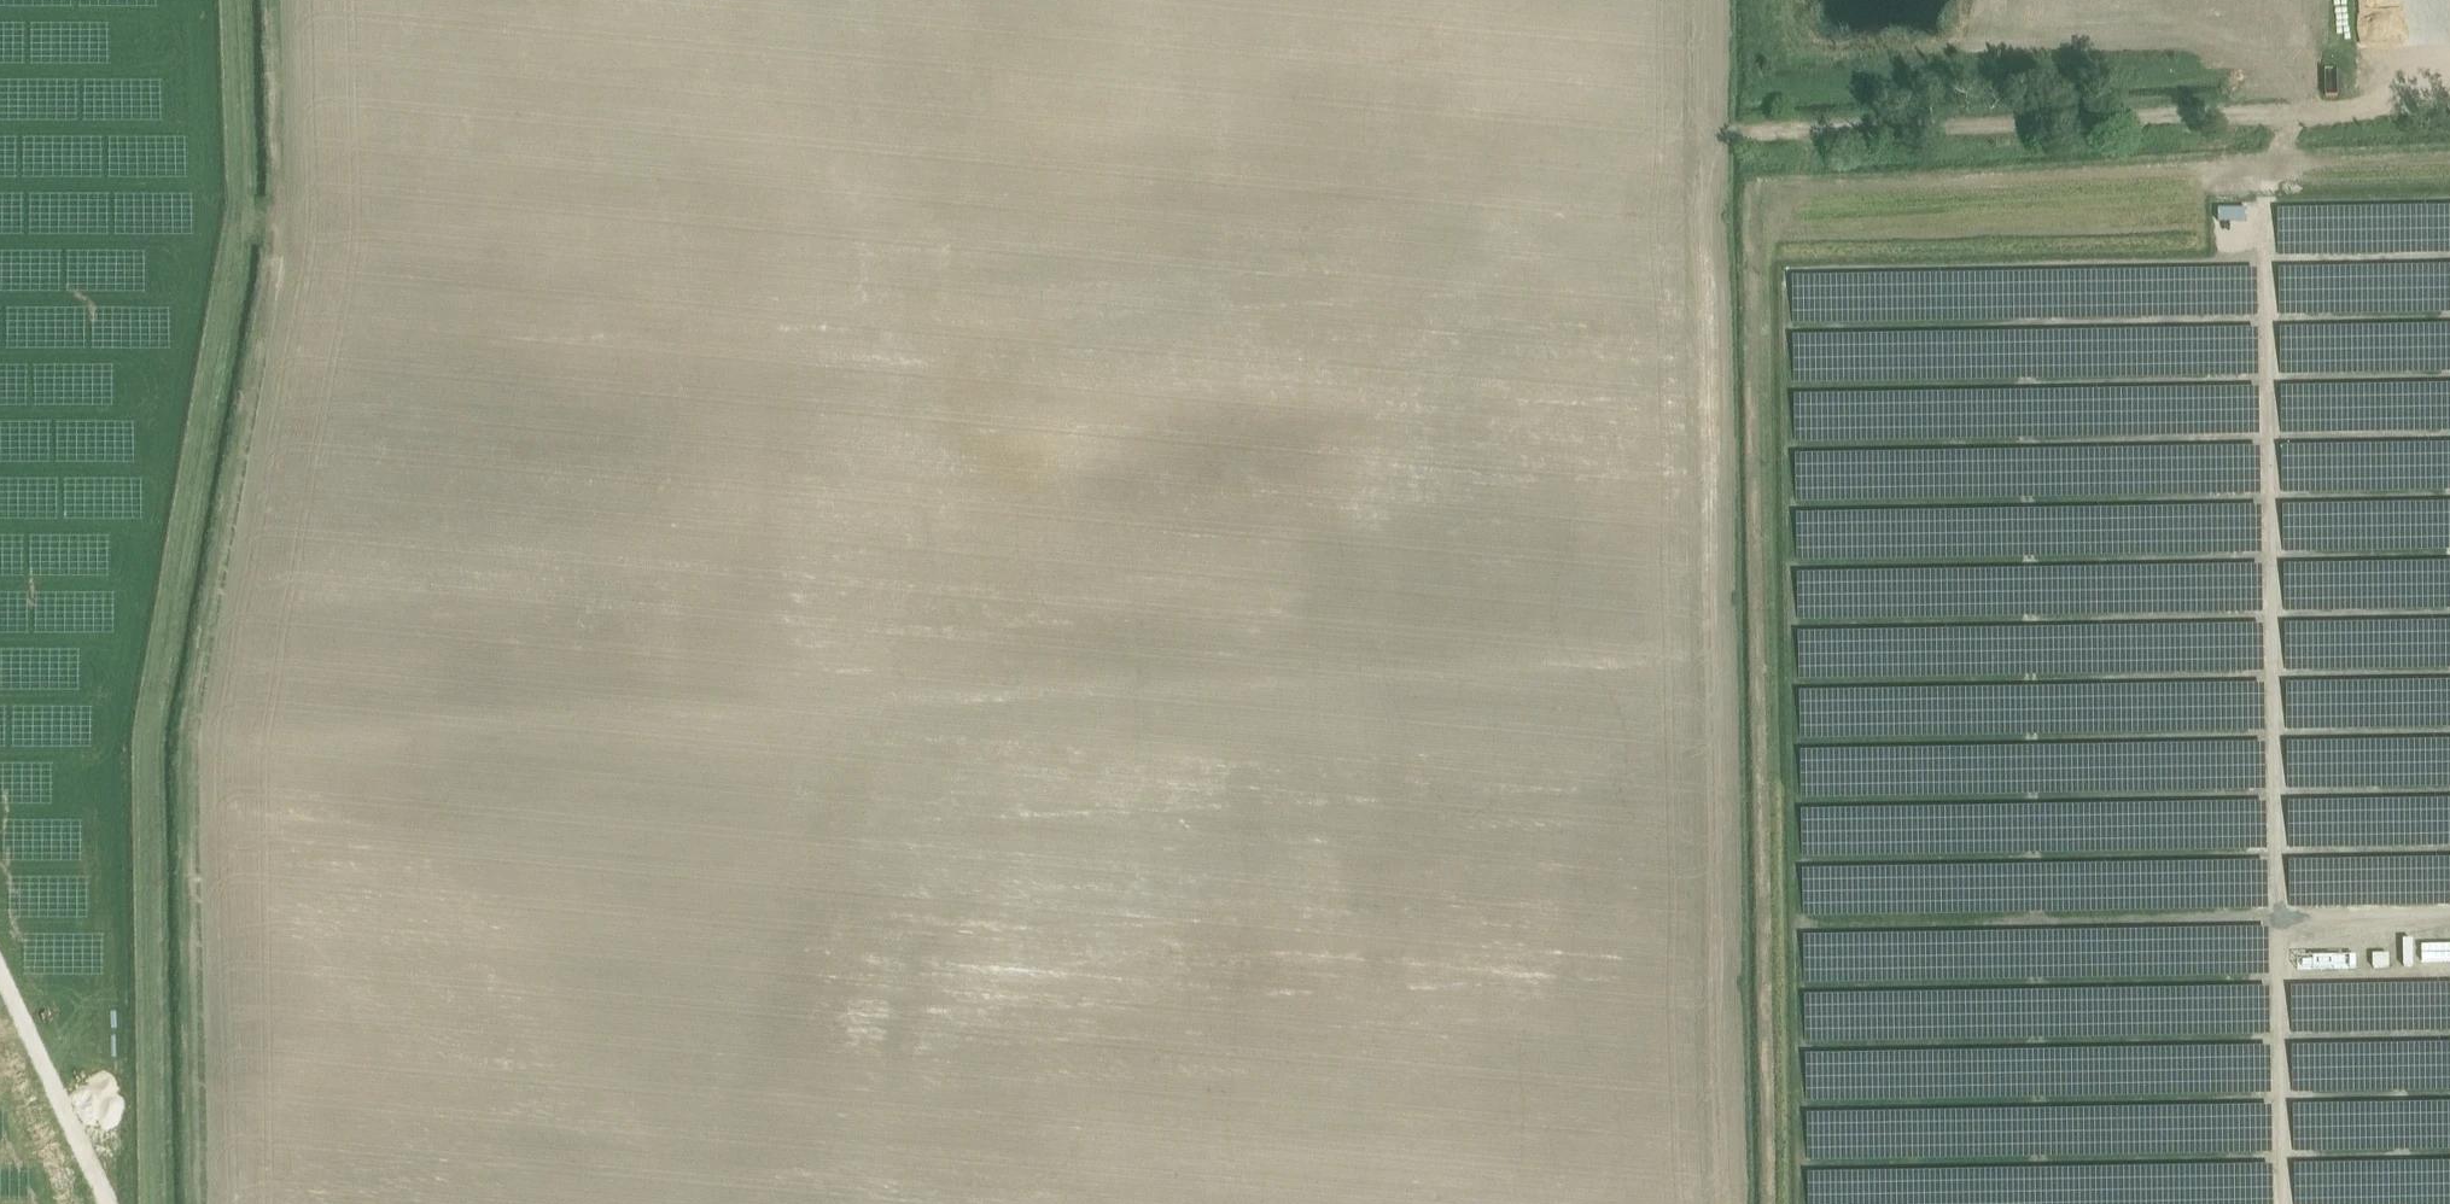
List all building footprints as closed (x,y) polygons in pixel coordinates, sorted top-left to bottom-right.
[(2361,23),(2377,23),(2376,0),(2360,0),(2361,23)] [(2413,941),(2403,941),(2403,968),(2413,968),(2413,941)] [(2389,954),(2373,955),(2373,969),(2389,969),(2389,954)] [(2356,969),(2356,957),(2297,958),(2298,970),(2356,969)]
